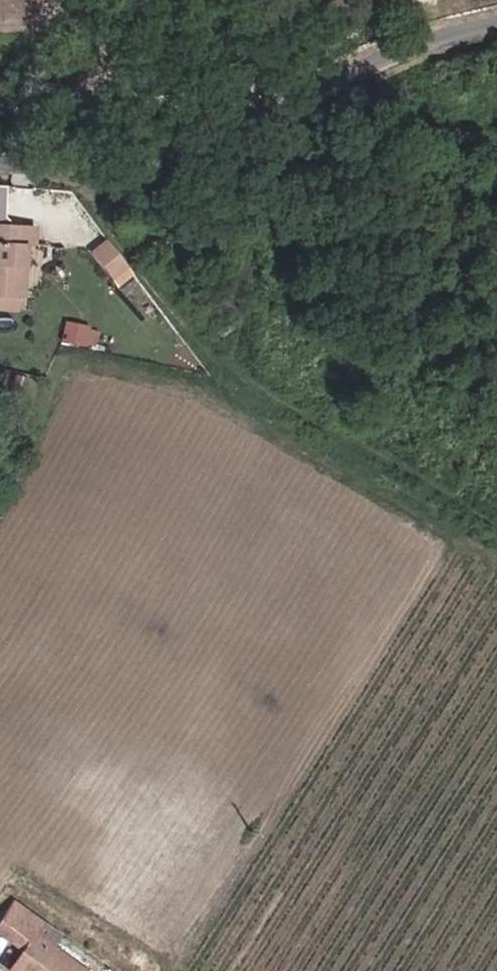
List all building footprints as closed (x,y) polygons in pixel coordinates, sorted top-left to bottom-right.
[(19,10),(19,0),(0,0),(0,9),(19,10)] [(15,263),(16,240),(23,240),(23,218),(0,217),(0,263),(15,263)] [(101,272),(115,260),(95,236),(88,241),(79,249),(101,272)] [(0,263),(0,292),(17,293),(18,273),(15,272),(15,263),(0,263)] [(0,903),(0,939),(13,948),(0,967),(0,969),(2,970),(77,970),(25,932),(35,917),(4,897),(0,903)]
